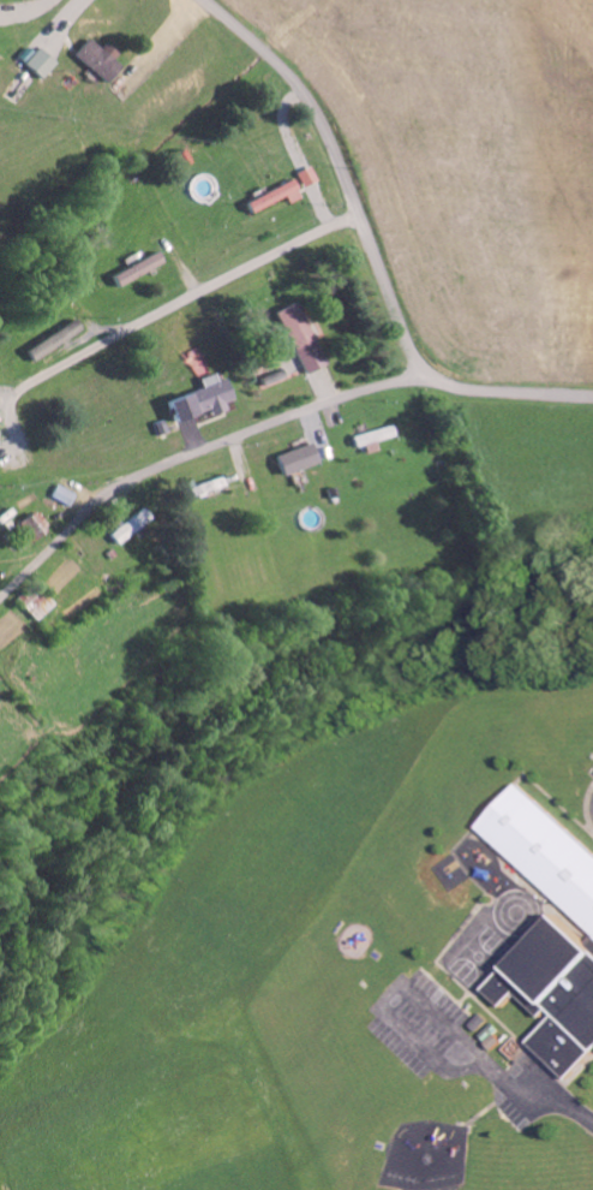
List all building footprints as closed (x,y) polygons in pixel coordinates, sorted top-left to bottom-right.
[(120,65),(102,46),(98,49),(87,39),(72,53),(101,83),(120,65)] [(55,63),(38,48),(23,64),(39,79),(55,63)] [(172,155),(180,169),(191,163),(183,149),(172,155)] [(316,180),(309,166),(295,173),(302,187),(316,180)] [(245,202),(249,213),(284,197),(287,204),(300,198),(292,180),(245,202)] [(164,264),(159,253),(110,275),(116,287),(164,264)] [(272,313),(305,374),(324,364),(292,302),(272,313)] [(82,331),(75,319),(23,351),(30,362),(82,331)] [(273,350),(285,377),(300,370),(289,343),(273,350)] [(169,422),(207,410),(209,416),(224,411),(222,403),(232,400),(225,379),(215,382),(212,374),(196,379),(199,389),(162,401),(169,422)] [(363,454),(377,451),(374,442),(393,437),(390,426),(350,437),(353,448),(360,446),(363,454)] [(273,457),(280,477),(317,463),(310,443),(273,457)] [(178,489),(180,500),(224,490),(221,480),(178,489)] [(70,494),(52,485),(46,498),(64,506),(70,494)] [(113,544),(151,522),(143,510),(106,532),(113,544)] [(50,605),(37,590),(18,607),(32,622),(50,605)] [(592,934),(582,946),(547,916),(480,992),(499,1008),(511,994),(538,1017),(545,1010),(552,1016),(527,1045),(568,1081),(592,1052),(592,855),(515,786),(475,830),(592,934)]
